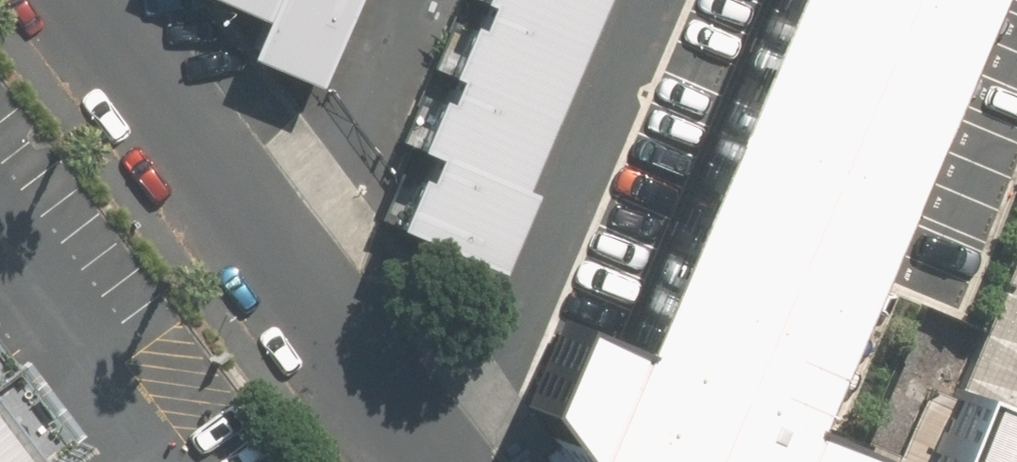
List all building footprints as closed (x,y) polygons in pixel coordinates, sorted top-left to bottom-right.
[(316,72),(345,0),(271,0),(269,6),(252,46),(316,72)] [(437,62),(553,111),(584,37),(495,0),(463,0),(437,62)] [(584,37),(600,0),(495,0),(584,37)] [(621,344),(560,319),(529,395),(578,461),(858,461),(869,437),(789,405),(956,0),(763,0),(621,344)] [(437,62),(406,135),(523,184),(553,111),(437,62)] [(406,135),(375,208),(492,257),(523,184),(406,135)] [(59,444),(0,367),(0,461),(35,461),(59,444)] [(954,401),(931,461),(1016,461),(1016,426),(954,401)]
